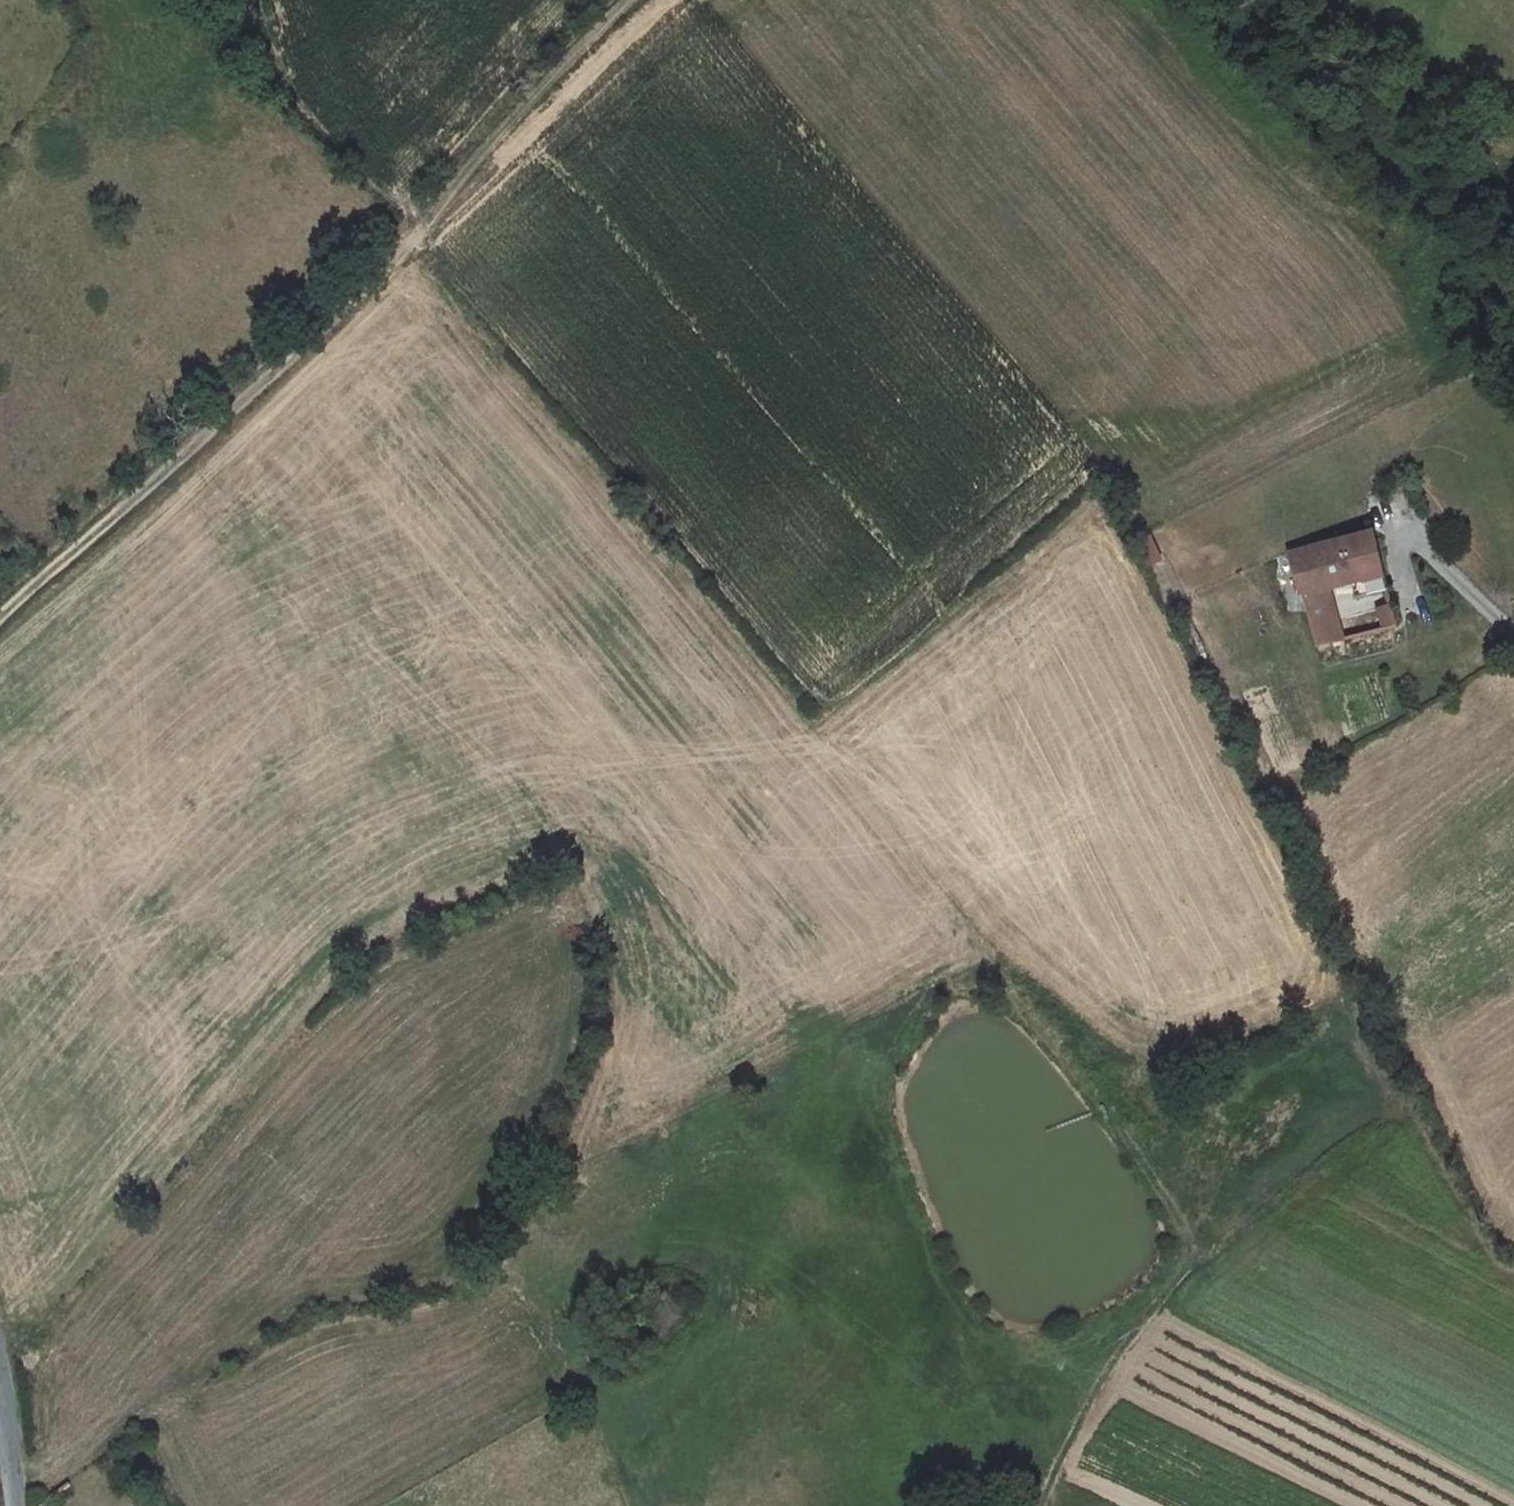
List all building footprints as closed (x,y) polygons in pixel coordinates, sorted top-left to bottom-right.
[(1329,568),(1337,618),(1363,612),(1361,604),(1406,594),(1406,596),(1428,591),(1417,547),(1329,568)] [(1337,618),(1350,675),(1375,669),(1363,612),(1337,618)]
